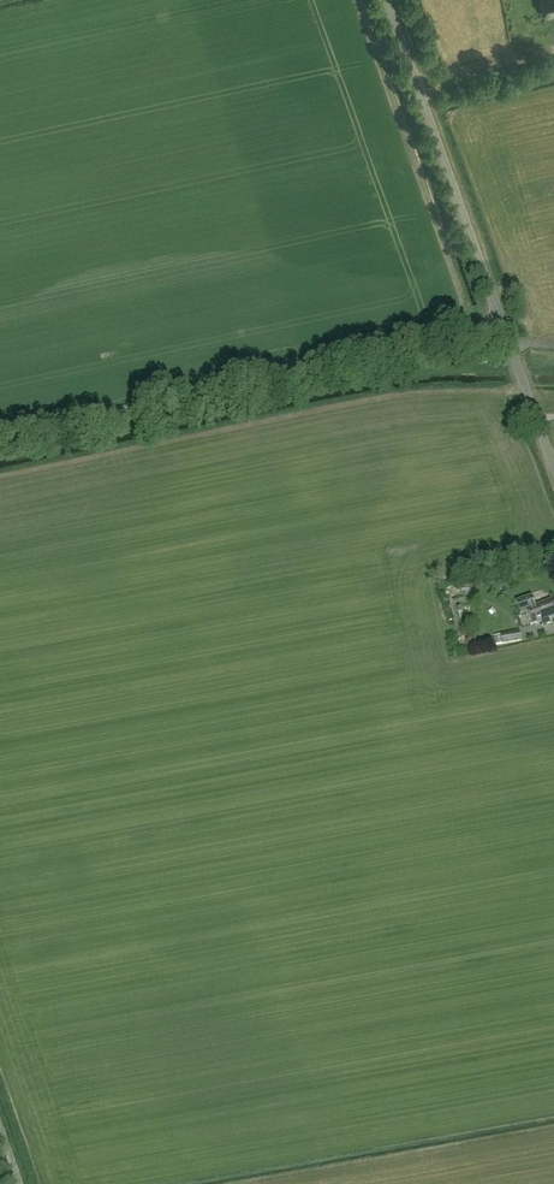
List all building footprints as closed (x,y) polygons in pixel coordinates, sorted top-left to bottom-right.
[(545,16),(553,14),(553,0),(542,0),(545,16)] [(462,597),(474,596),(472,585),(460,586),(462,597)] [(553,616),(553,607),(551,599),(536,605),(532,595),(517,601),(521,613),(527,611),(531,624),(541,620),(543,625),(551,622),(549,618),(553,616)] [(521,641),(519,631),(501,635),(502,644),(521,641)] [(502,644),(501,635),(494,637),(496,645),(502,644)]
